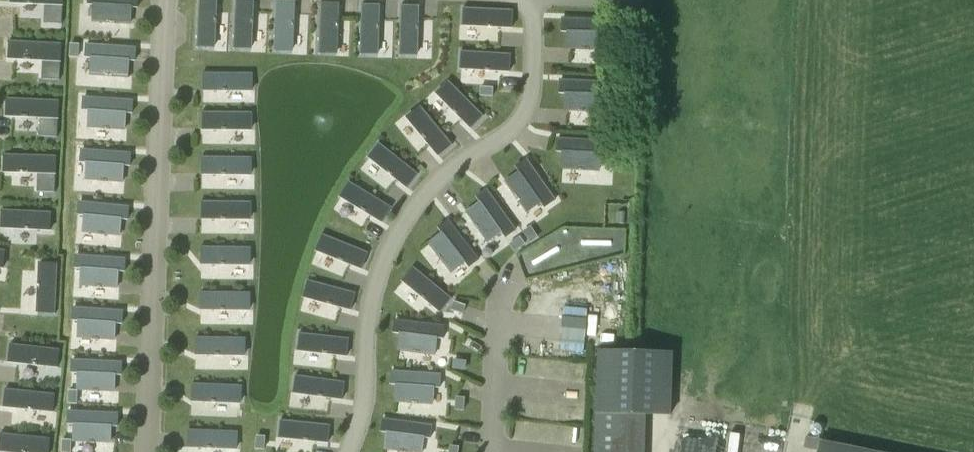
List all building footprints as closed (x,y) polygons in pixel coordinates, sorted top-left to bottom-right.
[(47,22),(45,22),(44,23),(62,24),(63,6),(63,0),(14,0),(13,2),(26,2),(26,4),(33,5),(33,2),(47,3),(47,5),(47,22)] [(95,5),(94,21),(109,22),(109,24),(116,24),(116,22),(130,23),(132,7),(138,8),(138,0),(89,0),(89,5),(95,5)] [(218,19),(216,19),(216,15),(217,15),(218,0),(200,0),(198,47),(197,47),(197,48),(199,48),(199,46),(215,47),(216,27),(215,27),(216,24),(217,24),(218,19)] [(233,49),(234,49),(234,47),(251,48),(252,29),(251,29),(251,25),(253,25),(253,21),(252,21),(252,16),(253,0),(236,0),(234,48),(233,48),(233,49)] [(295,2),(278,1),(277,1),(277,2),(275,50),(274,50),(274,51),(276,51),(276,50),(292,51),(293,31),(293,27),(294,27),(295,23),(293,23),(293,18),(294,18),(295,2)] [(318,53),(318,54),(319,54),(319,52),(336,53),(336,33),(336,30),(338,30),(338,25),(336,25),(336,20),(337,21),(338,4),(321,4),(321,3),(320,3),(320,4),(321,4),(318,53)] [(360,54),(359,55),(361,55),(361,53),(377,54),(378,34),(378,31),(380,31),(380,26),(378,26),(378,21),(379,22),(380,5),(363,5),(363,4),(362,4),(362,5),(363,5),(360,54)] [(402,5),(401,5),(402,5),(399,54),(399,55),(400,55),(400,53),(417,54),(417,35),(417,31),(419,31),(419,27),(417,27),(417,22),(418,22),(419,6),(402,5)] [(462,7),(462,9),(464,9),(463,25),(483,26),(483,25),(486,26),(486,28),(491,28),(491,26),(495,26),(496,27),(512,28),(512,11),(513,11),(513,10),(512,10),(463,8),(463,7),(462,7)] [(567,31),(566,47),(603,49),(604,33),(610,33),(611,22),(561,19),(561,30),(567,31)] [(637,22),(628,22),(628,34),(637,34),(637,22)] [(45,61),(44,78),(42,78),(42,79),(60,80),(61,62),(62,44),(9,41),(9,42),(12,42),(11,57),(24,58),(24,60),(31,60),(31,58),(45,59),(45,61)] [(78,57),(79,45),(71,44),(70,56),(78,57)] [(87,45),(87,58),(93,58),(92,74),(106,75),(106,77),(114,78),(114,76),(128,77),(129,61),(136,61),(136,48),(87,45)] [(460,51),(460,52),(462,52),(461,69),(481,69),(484,69),(484,71),(489,71),(489,69),(494,69),(494,70),(510,71),(510,54),(511,54),(511,53),(510,53),(510,54),(461,51),(460,51)] [(203,73),(203,74),(204,74),(203,91),(219,91),(219,90),(224,90),(224,92),(229,92),(229,90),(232,90),(232,91),(252,91),(252,74),(254,74),(254,73),(253,73),(253,74),(204,73),(203,73)] [(625,88),(626,76),(618,75),(617,87),(625,88)] [(449,82),(437,94),(451,108),(451,107),(454,110),(453,111),(456,114),(457,113),(460,117),(471,128),(483,117),(484,116),(483,115),(483,116),(449,82),(449,81),(448,80),(448,81),(449,82)] [(566,93),(565,109),(580,110),(580,112),(587,112),(587,110),(602,111),(603,95),(609,96),(609,82),(560,80),(560,93),(566,93)] [(479,86),(478,96),(492,96),(492,86),(479,86)] [(84,98),(83,111),(90,112),(89,128),(103,129),(103,131),(110,131),(110,129),(125,130),(126,114),(132,114),(133,101),(84,98)] [(58,119),(59,101),(7,99),(6,99),(10,100),(9,115),(22,115),(22,117),(29,118),(29,115),(43,116),(42,135),(40,135),(40,136),(58,137),(58,119)] [(421,108),(408,118),(420,133),(421,133),(423,136),(422,137),(425,140),(426,139),(429,143),(439,156),(452,145),(453,145),(452,144),(421,107),(421,106),(420,106),(421,108)] [(202,112),(202,113),(203,113),(203,130),(219,130),(219,129),(223,129),(223,131),(228,131),(228,129),(232,129),(232,130),(251,130),(251,114),(253,114),(253,112),(252,112),(252,113),(203,113),(203,112),(202,112)] [(558,139),(557,152),(564,152),(563,168),(577,169),(577,171),(585,171),(585,169),(599,170),(600,154),(606,155),(607,142),(558,139)] [(380,145),(369,158),(385,170),(385,169),(388,172),(387,173),(391,176),(392,175),(395,178),(408,188),(418,175),(419,174),(418,174),(380,144),(379,143),(379,144),(380,145)] [(82,150),(81,163),(88,164),(87,180),(101,181),(101,183),(108,183),(108,181),(123,183),(124,166),(130,167),(131,154),(82,150)] [(56,174),(56,156),(4,155),(4,156),(7,156),(6,171),(19,171),(19,173),(26,173),(26,171),(40,172),(40,174),(40,191),(38,191),(38,192),(55,192),(56,174)] [(202,157),(202,158),(202,175),(218,175),(218,174),(223,174),(223,176),(227,176),(227,174),(231,174),(231,175),(251,175),(251,158),(252,158),(252,157),(251,157),(251,158),(203,157),(202,157)] [(507,182),(515,194),(513,195),(518,201),(519,199),(528,212),(541,202),(544,207),(555,200),(527,160),(516,167),(520,173),(507,182)] [(348,185),(339,199),(356,209),(357,208),(360,210),(359,212),(363,214),(364,212),(368,215),(367,215),(381,224),(390,209),(390,210),(391,209),(390,208),(390,209),(348,184),(348,183),(347,183),(347,184),(348,185)] [(480,203),(467,213),(475,225),(474,226),(478,231),(480,230),(488,242),(501,233),(505,238),(516,230),(487,190),(476,198),(480,203)] [(202,201),(202,202),(202,219),(218,219),(223,219),(223,220),(227,220),(227,219),(231,219),(250,220),(250,203),(252,203),(252,202),(251,202),(203,202),(203,201),(202,201)] [(99,234),(98,236),(106,236),(106,234),(120,236),(122,219),(128,220),(129,207),(80,203),(79,216),(85,216),(84,233),(99,234)] [(25,230),(30,230),(30,228),(35,228),(35,229),(51,230),(51,213),(52,213),(52,212),(51,212),(51,213),(2,210),(1,210),(1,211),(3,211),(2,227),(22,228),(25,228),(25,230)] [(627,224),(627,212),(619,212),(619,224),(627,224)] [(442,234),(429,244),(438,255),(437,256),(441,262),(443,261),(451,272),(464,262),(468,268),(479,259),(448,221),(438,229),(442,234)] [(538,237),(531,227),(524,232),(531,242),(538,237)] [(323,236),(317,251),(335,258),(339,259),(338,261),(342,262),(343,261),(347,263),(362,269),(368,254),(369,254),(369,253),(368,253),(323,235),(323,234),(322,234),(322,235),(323,236)] [(510,245),(515,251),(525,244),(520,238),(510,245)] [(78,247),(77,260),(84,261),(83,277),(97,278),(97,280),(104,280),(104,278),(119,279),(120,263),(126,263),(127,250),(78,247)] [(201,247),(201,248),(202,248),(201,265),(217,265),(217,264),(222,264),(222,266),(227,266),(227,264),(230,264),(230,265),(250,265),(250,248),(252,248),(252,247),(251,247),(251,248),(202,247),(201,247)] [(58,263),(58,262),(57,262),(57,264),(40,263),(39,282),(40,282),(40,286),(38,286),(38,290),(40,290),(40,295),(39,295),(38,311),(55,312),(56,312),(55,312),(57,263),(58,263)] [(414,269),(403,282),(418,294),(419,293),(422,296),(420,297),(424,300),(425,298),(429,301),(428,302),(441,312),(451,299),(452,300),(452,299),(452,298),(451,299),(414,268),(414,267),(413,267),(412,267),(414,269)] [(309,281),(305,298),(323,303),(324,302),(327,303),(327,304),(331,306),(332,304),(336,305),(336,306),(351,310),(356,294),(357,293),(356,293),(355,293),(308,281),(309,280),(308,280),(307,281),(309,281)] [(201,292),(201,293),(201,310),(217,310),(222,310),(222,311),(226,311),(226,310),(230,310),(249,311),(249,294),(251,294),(251,293),(250,293),(202,293),(202,292),(201,292)] [(77,298),(76,312),(82,312),(81,328),(96,329),(96,331),(103,331),(103,329),(117,331),(118,314),(125,315),(126,302),(77,298)] [(461,314),(465,305),(452,301),(449,310),(461,314)] [(396,320),(394,334),(401,334),(399,350),(413,352),(413,354),(420,355),(420,353),(435,355),(437,339),(443,340),(445,326),(417,323),(396,320)] [(301,334),(299,351),(319,353),(319,352),(322,353),(322,354),(327,355),(327,353),(332,354),(331,354),(347,356),(349,340),(350,340),(350,339),(349,338),(349,339),(301,334),(301,333),(300,333),(300,334),(301,334)] [(196,337),(196,338),(196,355),(212,355),(217,355),(217,356),(221,356),(221,355),(225,355),(245,356),(245,339),(246,339),(246,338),(245,338),(197,338),(197,337),(196,337)] [(60,349),(11,344),(10,344),(10,345),(12,345),(10,362),(29,363),(30,363),(33,363),(33,365),(38,365),(38,364),(42,364),(42,365),(58,366),(60,350),(61,350),(61,349),(60,349)] [(602,351),(600,451),(648,451),(650,352),(602,351)] [(467,360),(453,359),(452,369),(466,370),(467,360)] [(92,393),(100,393),(100,391),(114,392),(115,375),(121,376),(122,363),(73,360),(72,374),(79,374),(78,390),(93,391),(92,393)] [(411,402),(411,404),(418,404),(418,402),(433,404),(434,387),(440,388),(441,375),(392,371),(391,385),(398,385),(396,401),(411,402)] [(297,377),(295,393),(314,396),(314,395),(318,396),(318,397),(322,398),(322,396),(327,397),(343,400),(345,383),(346,383),(346,382),(345,382),(345,383),(296,376),(297,376),(296,375),(295,377),(297,377)] [(193,385),(192,401),(208,402),(208,401),(213,401),(213,403),(217,403),(217,402),(221,402),(240,403),(241,387),(243,387),(243,386),(242,386),(193,384),(192,384),(192,385),(193,385)] [(5,389),(5,390),(7,390),(6,407),(25,408),(28,408),(28,410),(33,410),(33,409),(38,409),(38,410),(54,411),(55,395),(56,395),(56,394),(55,394),(6,389),(5,389)] [(66,403),(76,403),(76,390),(66,390),(66,403)] [(457,397),(456,410),(464,410),(465,398),(457,397)] [(75,425),(74,441),(89,442),(89,444),(96,444),(96,442),(110,443),(111,427),(118,427),(118,414),(69,412),(68,425),(75,425)] [(400,451),(422,451),(424,438),(431,439),(432,426),(383,419),(382,433),(388,433),(386,449),(401,451),(400,451)] [(282,421),(280,438),(300,440),(300,439),(303,439),(303,441),(308,442),(308,440),(313,440),(313,441),(329,443),(330,426),(331,426),(331,425),(330,425),(281,421),(281,420),(280,420),(280,421),(282,421)] [(189,431),(188,448),(204,448),(204,447),(209,447),(209,449),(213,449),(213,448),(217,448),(236,449),(237,433),(239,433),(239,431),(238,431),(238,432),(189,430),(188,430),(188,431),(189,431)] [(1,433),(1,434),(2,434),(1,451),(11,451),(49,451),(50,439),(51,439),(51,438),(50,438),(50,439),(1,434),(1,433)] [(266,437),(257,436),(256,448),(265,449),(266,437)] [(69,439),(60,439),(59,451),(69,451),(69,439)] [(822,441),(820,451),(875,451),(822,441)]
